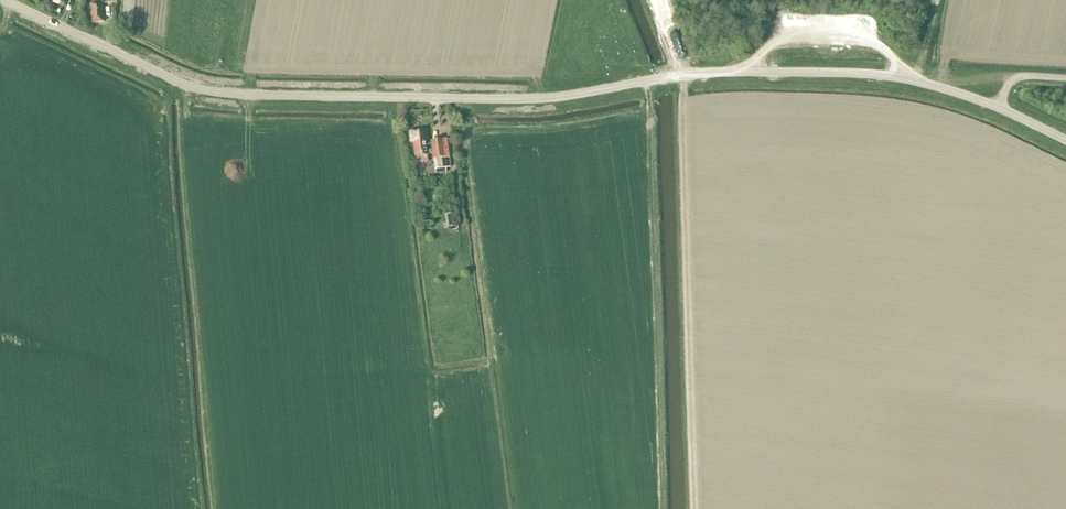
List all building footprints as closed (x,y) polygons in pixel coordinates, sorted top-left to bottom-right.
[(114,17),(113,4),(116,4),(116,0),(92,0),(92,2),(104,1),(106,17),(114,17)] [(91,6),(92,24),(103,23),(102,5),(91,6)] [(427,131),(410,133),(411,144),(414,144),(416,158),(427,157),(427,155),(433,155),(434,160),(436,175),(447,174),(445,158),(443,141),(432,142),(432,143),(429,143),(427,131)] [(446,229),(458,228),(456,214),(445,216),(446,229)] [(424,231),(431,230),(430,222),(423,223),(424,231)]
